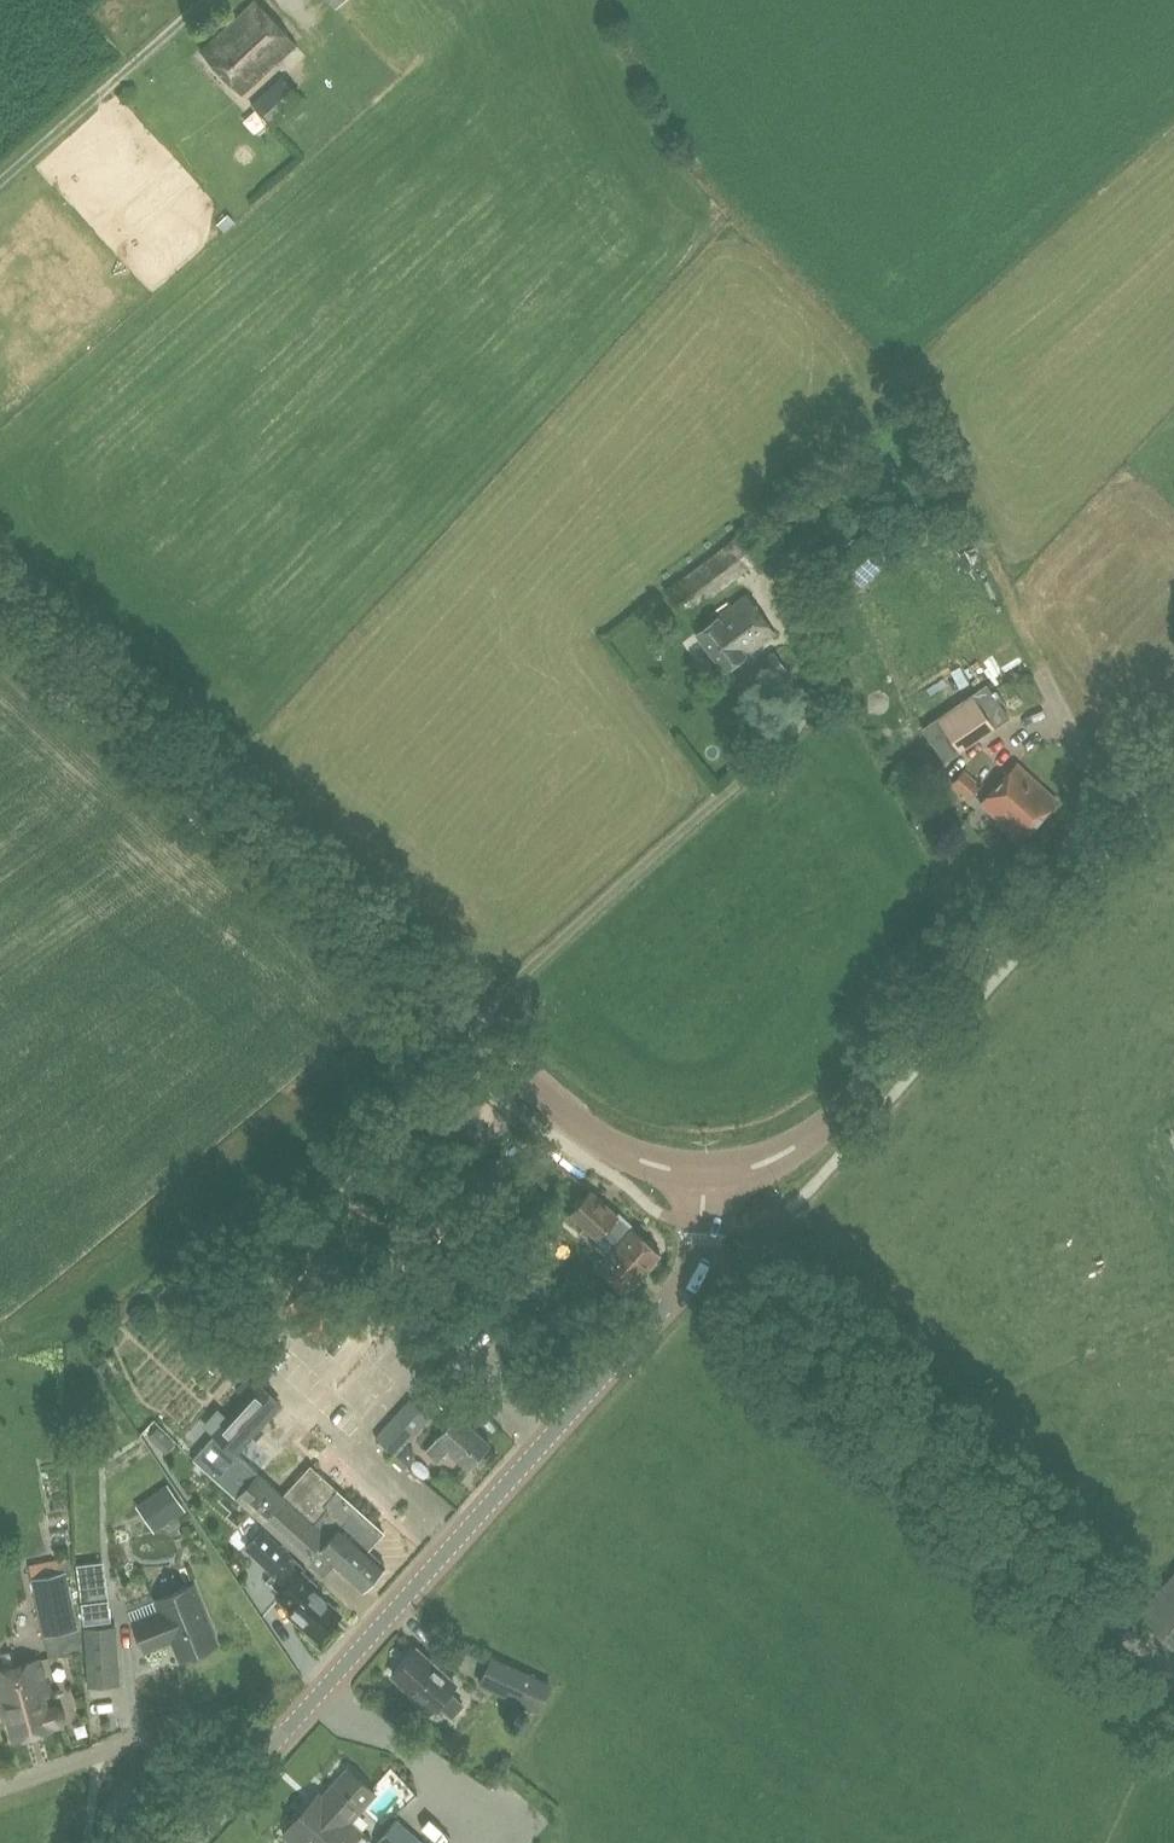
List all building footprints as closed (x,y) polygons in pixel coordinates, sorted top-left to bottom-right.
[(297,44),(256,1),(202,52),(243,95),(297,44)] [(302,99),(282,78),(252,106),(272,127),(302,99)] [(235,221),(228,213),(217,223),(225,231),(235,221)] [(784,545),(761,518),(670,588),(687,615),(784,545)] [(905,546),(877,519),(823,573),(854,599),(905,546)] [(963,558),(975,578),(996,566),(984,546),(963,558)] [(748,594),(697,635),(727,672),(777,630),(748,594)] [(788,671),(774,653),(748,673),(762,689),(788,671)] [(968,682),(960,665),(951,670),(959,686),(968,682)] [(986,683),(921,727),(944,761),(1009,717),(986,683)] [(1059,782),(1076,775),(1070,760),(1053,767),(1059,782)] [(1022,839),(1058,801),(1019,763),(982,802),(1022,839)] [(951,781),(968,798),(981,784),(963,768),(951,781)] [(663,1254),(635,1229),(637,1227),(621,1212),(619,1214),(592,1191),(572,1214),(599,1239),(603,1234),(618,1247),(601,1266),(629,1292),(663,1254)] [(324,1576),(335,1565),(363,1590),(385,1564),(369,1550),(373,1545),(371,1544),(383,1530),(311,1465),(284,1496),(236,1453),(279,1404),(259,1386),(195,1458),(324,1576)] [(411,1399),(376,1437),(396,1455),(431,1418),(411,1399)] [(470,1469),(492,1444),(460,1414),(428,1450),(440,1461),(450,1451),(470,1469)] [(246,1455),(266,1475),(305,1438),(285,1417),(246,1455)] [(171,1441),(159,1428),(149,1437),(162,1450),(171,1441)] [(179,1440),(164,1450),(174,1464),(189,1454),(179,1440)] [(144,1501),(161,1526),(185,1511),(168,1485),(144,1501)] [(264,1529),(246,1549),(274,1576),(293,1556),(264,1529)] [(31,1567),(48,1657),(83,1650),(67,1569),(63,1570),(60,1560),(31,1567)] [(302,1573),(280,1597),(293,1609),(290,1613),(318,1638),(340,1614),(313,1589),(316,1586),(302,1573)] [(82,1602),(109,1598),(107,1577),(80,1581),(82,1602)] [(145,1652),(173,1641),(180,1660),(217,1645),(193,1586),(156,1601),(160,1612),(133,1623),(145,1652)] [(118,1684),(114,1625),(84,1627),(87,1686),(118,1684)] [(452,1692),(458,1685),(420,1649),(394,1676),(432,1713),(438,1706),(451,1717),(464,1703),(452,1692)] [(553,1683),(496,1657),(484,1682),(542,1709),(553,1683)] [(45,1697),(50,1696),(40,1659),(0,1669),(0,1703),(3,1713),(8,1712),(16,1739),(53,1729),(53,1727),(62,1725),(65,1718),(63,1710),(57,1706),(48,1708),(45,1697)] [(294,1842),(353,1842),(362,1833),(350,1822),(377,1792),(351,1768),(323,1799),(313,1811),(308,1806),(284,1833),(294,1842)] [(397,1821),(378,1842),(421,1842),(397,1821)]
